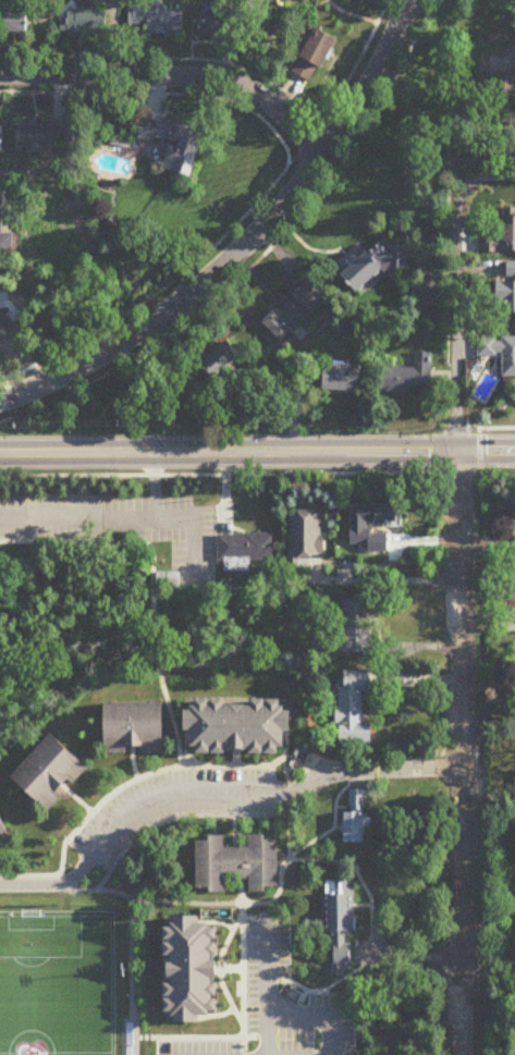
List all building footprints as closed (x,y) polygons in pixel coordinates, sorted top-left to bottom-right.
[(183,10),(127,10),(127,34),(183,34),(183,10)] [(61,12),(61,34),(107,34),(107,12),(61,12)] [(200,13),(199,35),(232,35),(232,13),(200,13)] [(2,34),(29,34),(29,15),(2,15),(2,34)] [(304,58),(326,70),(341,41),(320,29),(304,58)] [(481,76),(479,124),(514,126),(514,78),(481,76)] [(139,119),(136,140),(169,146),(165,165),(177,167),(175,174),(197,179),(206,131),(139,119)] [(67,151),(67,125),(17,125),(17,151),(67,151)] [(514,255),(514,216),(501,216),(501,236),(480,236),(480,255),(514,255)] [(410,249),(362,247),(360,269),(346,268),(345,291),(369,292),(371,274),(409,277),(410,249)] [(507,263),(507,283),(496,283),(496,315),(514,315),(514,263),(507,263)] [(279,343),(319,309),(303,290),(263,324),(279,343)] [(478,339),(478,359),(503,359),(503,379),(514,379),(514,339),(478,339)] [(240,358),(224,343),(204,363),(219,378),(240,358)] [(381,395),(432,396),(432,355),(414,355),(414,370),(381,370),(381,395)] [(326,393),(361,393),(361,366),(326,366),(326,393)] [(356,505),(363,505),(363,504),(373,503),(373,502),(383,502),(382,503),(393,503),(393,519),(385,520),(384,516),(383,516),(383,523),(373,523),(372,520),(364,520),(363,517),(356,517),(356,505)] [(291,559),(325,559),(325,516),(291,516),(291,559)] [(218,533),(273,532),(274,557),(250,560),(250,569),(223,571),(222,559),(218,559),(218,533)] [(370,597),(342,597),(343,650),(372,650),(370,597)] [(345,668),(371,668),(370,690),(363,690),(364,720),(371,719),(371,740),(340,741),(340,723),(336,722),(336,707),(340,707),(339,686),(345,686),(345,668)] [(181,708),(188,708),(188,703),(192,703),(193,697),(205,697),(205,703),(207,703),(207,697),(220,697),(220,703),(228,704),(228,703),(242,703),(242,704),(248,704),(248,698),(261,698),(261,704),(263,704),(263,698),(277,698),(277,704),(281,704),(281,709),(287,709),(287,733),(281,733),(281,745),(275,745),(275,751),(262,751),(261,745),(260,745),(260,751),(247,751),(247,745),(245,745),(245,748),(240,748),(238,747),(230,747),(229,748),(224,748),(223,745),(222,745),(221,751),(209,751),(209,745),(207,745),(206,751),(194,751),(193,745),(187,745),(187,732),(182,732),(181,708)] [(101,701),(160,701),(160,751),(138,752),(138,745),(123,745),(123,752),(102,752),(101,701)] [(10,775),(49,732),(85,766),(71,782),(65,778),(56,789),(59,794),(46,809),(10,775)] [(346,788),(361,788),(361,813),(367,814),(367,825),(363,826),(361,832),(360,841),(340,841),(340,832),(338,831),(339,823),(340,822),(340,811),(348,810),(348,805),(346,803),(346,788)] [(10,841),(0,845),(0,818),(10,841)] [(206,834),(222,834),(222,846),(246,845),(245,834),(261,834),(262,838),(274,838),(275,885),(262,885),(262,891),(246,891),(245,878),(222,878),(222,891),(206,891),(206,886),(193,886),(192,839),(205,839),(206,834)] [(322,880),(348,880),(348,913),(352,913),(352,930),(342,931),(344,942),(347,942),(347,968),(342,968),(341,973),(328,974),(328,962),(330,962),(329,931),(324,930),(323,917),(319,917),(319,893),(323,893),(322,880)] [(171,915),(192,915),(192,921),(205,921),(206,925),(213,925),(213,939),(208,939),(208,941),(213,942),(213,953),(211,954),(211,959),(212,959),(213,977),(211,978),(211,981),(209,981),(209,982),(213,982),(213,994),(209,995),(209,997),(214,997),(213,1009),(206,1010),(206,1015),(196,1015),(196,1021),(172,1021),(171,1015),(169,1015),(169,1010),(162,1010),(161,997),(167,997),(165,995),(161,995),(161,982),(168,982),(168,979),(163,979),(163,958),(168,957),(168,955),(161,954),(160,941),(165,941),(165,939),(161,939),(161,925),(168,925),(168,921),(171,921),(171,915)]
